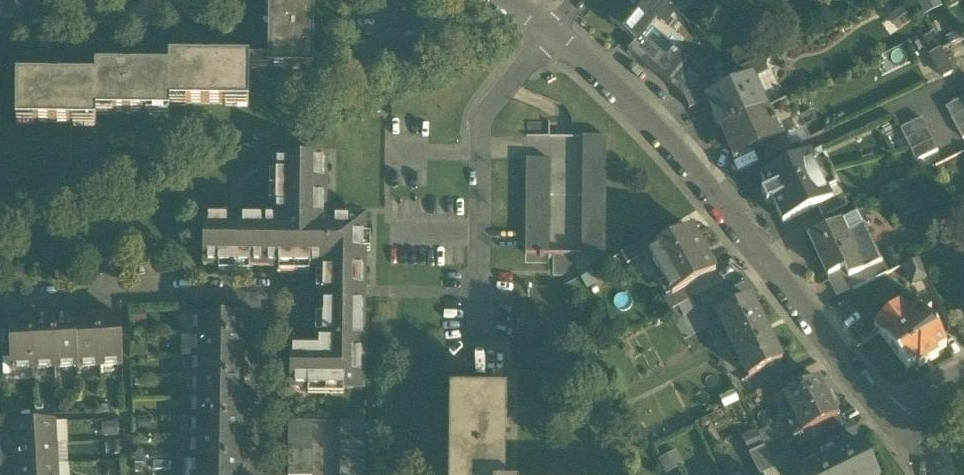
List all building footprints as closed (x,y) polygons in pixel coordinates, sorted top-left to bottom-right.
[(313,69),(314,0),(269,0),(268,61),(268,69),(313,69)] [(667,6),(660,0),(625,0),(619,6),(621,8),(610,21),(635,42),(637,43),(642,37),(667,6)] [(939,0),(920,0),(917,1),(924,15),(942,6),(939,0)] [(911,22),(901,8),(888,17),(898,31),(911,22)] [(762,33),(750,43),(760,56),(772,46),(762,33)] [(629,52),(683,97),(714,82),(673,49),(667,57),(642,37),(637,43),(635,42),(628,51),(629,52)] [(755,55),(744,42),(731,52),(741,65),(755,55)] [(928,56),(941,79),(954,74),(940,49),(928,56)] [(16,123),(96,124),(96,114),(170,115),(170,105),(249,106),(249,68),(249,61),(169,60),(169,70),(96,69),(96,79),(16,78),(16,123)] [(710,100),(723,129),(767,109),(759,91),(755,93),(750,82),(754,80),(753,78),(752,78),(719,93),(709,98),(710,100)] [(755,93),(759,91),(754,80),(750,82),(755,93)] [(719,93),(714,82),(683,97),(689,110),(710,100),(709,98),(719,93)] [(963,140),(963,139),(963,98),(946,108),(963,140)] [(772,120),(767,109),(723,129),(736,158),(760,147),(780,138),(779,137),(779,136),(774,138),(769,127),(776,124),(774,119),(772,120)] [(901,130),(916,162),(938,152),(923,119),(901,130)] [(527,137),(550,137),(550,123),(527,123),(527,137)] [(803,126),(786,134),(793,149),(810,140),(803,126)] [(766,161),(793,149),(786,134),(779,137),(780,138),(760,147),(766,161)] [(583,255),(605,255),(607,138),(584,138),(583,255)] [(773,202),(783,224),(818,208),(833,201),(832,200),(828,192),(830,191),(817,162),(815,163),(811,154),(761,177),(767,191),(761,194),(767,205),(773,202)] [(323,268),(323,286),(363,286),(364,220),(343,220),(343,233),(331,233),(331,226),(323,227),(323,222),(324,222),(324,220),(324,160),(276,159),(276,219),(204,218),(203,266),(323,268)] [(550,255),(551,161),(526,160),(525,254),(550,255)] [(818,208),(823,219),(827,217),(848,207),(843,195),(832,200),(833,201),(818,208)] [(859,216),(844,223),(850,235),(862,230),(878,264),(881,263),(859,216)] [(831,227),(827,217),(823,219),(805,228),(809,237),(831,227)] [(343,220),(324,220),(324,222),(323,222),(323,227),(331,226),(331,233),(343,233),(343,220)] [(844,270),(849,281),(867,272),(882,265),(881,263),(878,264),(862,230),(850,235),(846,237),(841,225),(840,223),(831,227),(809,237),(828,278),(844,270)] [(846,237),(850,235),(844,223),(841,225),(846,237)] [(672,296),(672,297),(685,290),(716,273),(691,228),(664,244),(648,253),(648,254),(672,296)] [(621,254),(627,265),(648,254),(648,253),(664,244),(658,233),(621,254)] [(550,255),(525,254),(526,264),(549,264),(550,255)] [(904,267),(913,285),(927,278),(919,260),(918,260),(904,267)] [(867,272),(849,281),(854,290),(887,275),(882,265),(867,272)] [(838,297),(854,290),(849,281),(844,270),(828,278),(838,297)] [(595,271),(580,279),(587,291),(601,283),(595,271)] [(363,299),(363,286),(323,286),(323,299),(363,299)] [(664,300),(670,312),(691,300),(685,290),(672,297),(672,296),(664,300)] [(362,390),(363,299),(323,299),(322,344),(335,344),(335,349),(322,350),(290,349),(290,389),(362,390)] [(718,315),(749,379),(782,362),(751,299),(718,315)] [(874,325),(908,369),(918,364),(920,367),(939,356),(937,352),(946,347),(935,326),(927,316),(931,313),(923,302),(908,313),(901,304),(874,325)] [(194,315),(194,336),(242,337),(242,316),(194,315)] [(121,317),(97,318),(100,366),(123,365),(121,317)] [(78,367),(100,366),(97,318),(75,319),(78,367)] [(56,368),(78,367),(75,319),(53,320),(56,368)] [(34,369),(56,368),(53,320),(31,321),(34,369)] [(15,370),(34,369),(31,321),(9,322),(11,371),(12,370),(12,372),(15,372),(15,370)] [(181,357),(194,357),(194,336),(181,336),(181,357)] [(242,357),(242,337),(194,336),(194,357),(242,357)] [(242,378),(242,357),(194,357),(194,377),(242,378)] [(12,370),(11,371),(11,383),(34,382),(34,369),(15,370),(15,372),(12,372),(12,370)] [(241,398),(242,378),(194,377),(193,398),(241,398)] [(793,415),(803,435),(812,430),(838,417),(837,416),(819,379),(784,397),(793,415)] [(506,396),(450,395),(449,474),(505,474),(506,396)] [(241,419),(241,398),(193,398),(193,418),(241,419)] [(812,430),(817,439),(845,425),(840,414),(837,416),(838,417),(812,430)] [(784,419),(794,439),(803,435),(793,415),(784,419)] [(241,439),(241,419),(193,418),(193,438),(241,439)] [(119,422),(102,423),(102,438),(119,437),(119,422)] [(289,422),(289,433),(313,433),(313,422),(289,422)] [(341,422),(341,433),(365,434),(365,422),(341,422)] [(67,423),(54,424),(55,445),(68,444),(69,444),(67,423)] [(14,426),(15,447),(55,445),(54,424),(14,426)] [(741,437),(749,454),(764,447),(756,429),(741,437)] [(289,433),(288,444),(313,444),(313,433),(289,433)] [(341,433),(341,444),(365,444),(365,434),(341,433)] [(772,461),(791,452),(783,435),(764,445),(772,461)] [(240,459),(241,439),(193,438),(192,459),(240,459)] [(862,443),(802,473),(800,474),(878,474),(862,443)] [(69,465),(68,444),(55,445),(57,465),(69,465)] [(288,444),(288,455),(312,455),(313,444),(288,444)] [(341,444),(341,455),(365,455),(365,444),(341,444)] [(15,447),(17,468),(57,465),(55,445),(15,447)] [(775,469),(764,447),(749,454),(760,474),(762,474),(775,469)] [(666,474),(667,474),(685,465),(677,450),(657,460),(666,474)] [(775,469),(778,474),(800,474),(802,473),(791,452),(772,461),(775,469)] [(288,455),(288,466),(312,466),(312,455),(288,455)] [(341,455),(340,466),(364,466),(365,455),(341,455)] [(240,459),(192,459),(192,474),(240,474),(240,459)] [(17,474),(57,474),(57,465),(17,468),(17,474)] [(69,465),(57,465),(57,474),(70,474),(70,465),(69,465)] [(312,466),(288,466),(288,474),(312,474),(312,466)] [(340,474),(364,474),(364,466),(340,466),(340,474)]
